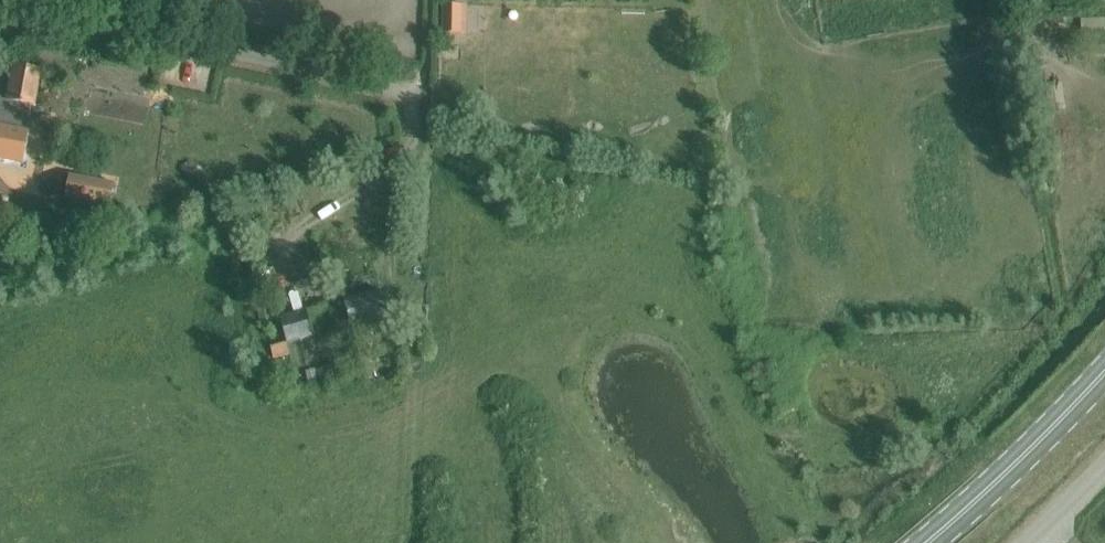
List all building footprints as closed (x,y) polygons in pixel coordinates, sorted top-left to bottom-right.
[(22,163),(28,131),(25,131),(31,105),(32,105),(39,71),(13,66),(7,99),(0,98),(0,159),(22,163)] [(117,95),(87,93),(86,118),(115,120),(117,95)] [(68,175),(64,197),(109,206),(114,183),(68,175)] [(369,331),(389,326),(379,291),(343,300),(349,326),(367,321),(369,331)] [(323,305),(278,317),(285,342),(285,343),(286,343),(330,331),(323,305)] [(285,342),(269,346),(272,358),(288,353),(286,343),(285,343),(285,342)]
